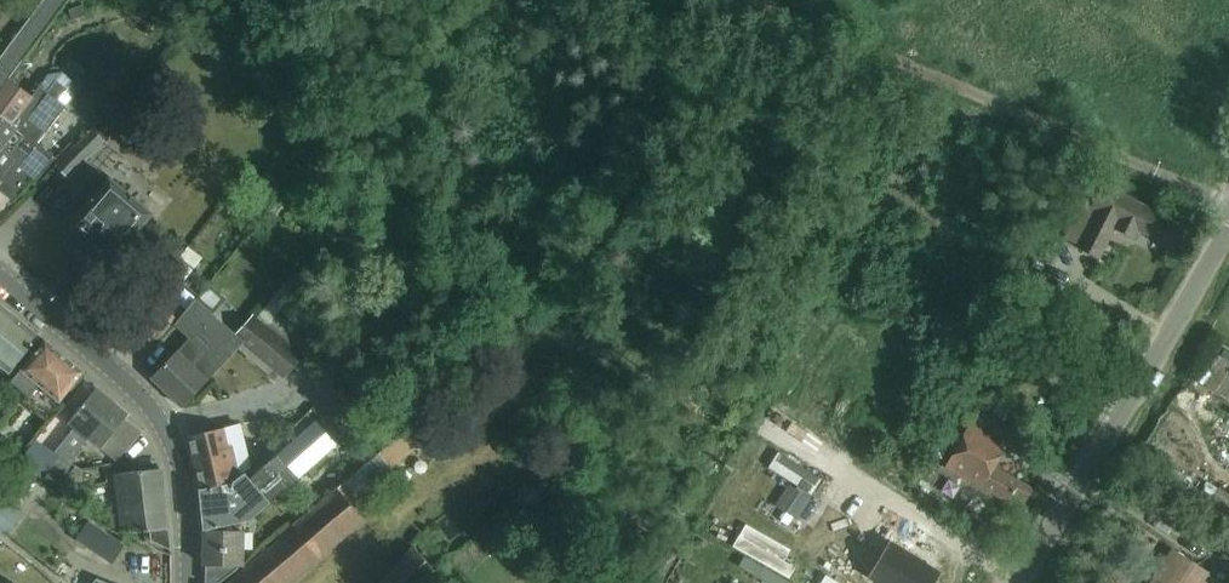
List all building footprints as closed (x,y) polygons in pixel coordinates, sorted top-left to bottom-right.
[(10,79),(68,0),(45,0),(0,60),(0,92),(10,79)] [(8,200),(12,203),(31,180),(34,182),(54,158),(36,144),(75,95),(73,81),(62,72),(48,74),(32,96),(10,79),(0,92),(0,210),(8,200)] [(55,167),(68,180),(114,133),(101,121),(55,167)] [(96,229),(122,251),(152,216),(110,179),(76,217),(77,225),(85,232),(94,232),(96,229)] [(1098,209),(1078,248),(1099,259),(1114,229),(1133,238),(1138,230),(1175,249),(1186,227),(1102,184),(1091,206),(1098,209)] [(168,272),(128,323),(132,327),(133,331),(143,339),(147,339),(148,340),(157,329),(161,333),(174,316),(163,307),(182,283),(168,272)] [(279,289),(255,318),(251,315),(235,335),(195,300),(174,323),(191,337),(152,377),(182,407),(243,344),(288,382),(307,360),(302,356),(312,344),(277,315),(291,299),(279,289)] [(41,337),(0,303),(0,387),(41,337)] [(61,402),(84,373),(46,341),(12,382),(32,399),(27,405),(51,424),(66,406),(61,402)] [(21,464),(44,480),(60,456),(70,462),(88,439),(88,438),(116,404),(97,389),(85,402),(83,400),(66,420),(75,427),(56,453),(37,440),(21,464)] [(130,415),(116,404),(88,438),(88,439),(89,439),(102,449),(110,438),(126,451),(141,433),(126,420),(130,415)] [(316,421),(277,455),(250,480),(244,474),(239,477),(230,483),(202,490),(211,529),(250,521),(298,478),(335,445),(339,439),(321,418),(317,422),(316,421)] [(240,424),(189,436),(202,490),(230,483),(239,477),(244,474),(251,470),(240,424)] [(1009,503),(1011,500),(1017,503),(1021,497),(1027,500),(1033,489),(994,468),(1007,445),(969,424),(945,468),(1009,503)] [(365,520),(352,506),(419,446),(406,431),(293,526),(295,528),(268,550),(266,548),(261,552),(263,555),(229,582),(290,582),(365,520)] [(941,460),(951,442),(940,436),(930,454),(941,460)] [(44,480),(61,491),(73,473),(77,476),(81,470),(70,462),(60,456),(44,480)] [(73,473),(61,491),(78,502),(86,488),(109,482),(104,467),(81,470),(77,476),(73,473)] [(142,532),(151,531),(169,529),(162,469),(116,475),(122,531),(142,532)] [(933,498),(948,506),(953,495),(939,488),(933,498)] [(1227,525),(1228,521),(1228,496),(1217,488),(1205,513),(1227,525)] [(3,537),(24,512),(0,493),(0,535),(3,537)] [(91,520),(83,533),(111,550),(119,537),(91,520)] [(169,529),(151,531),(151,539),(171,550),(169,529)] [(242,531),(205,530),(204,582),(221,582),(241,565),(242,531)] [(436,571),(428,561),(442,545),(425,530),(410,546),(413,549),(382,582),(423,582),(436,571)] [(670,580),(676,582),(757,582),(764,570),(718,545),(715,550),(698,538),(670,580)] [(868,577),(878,582),(935,582),(941,574),(889,542),(868,577)] [(1204,582),(1210,573),(1172,548),(1149,582),(1205,582),(1204,582)]
